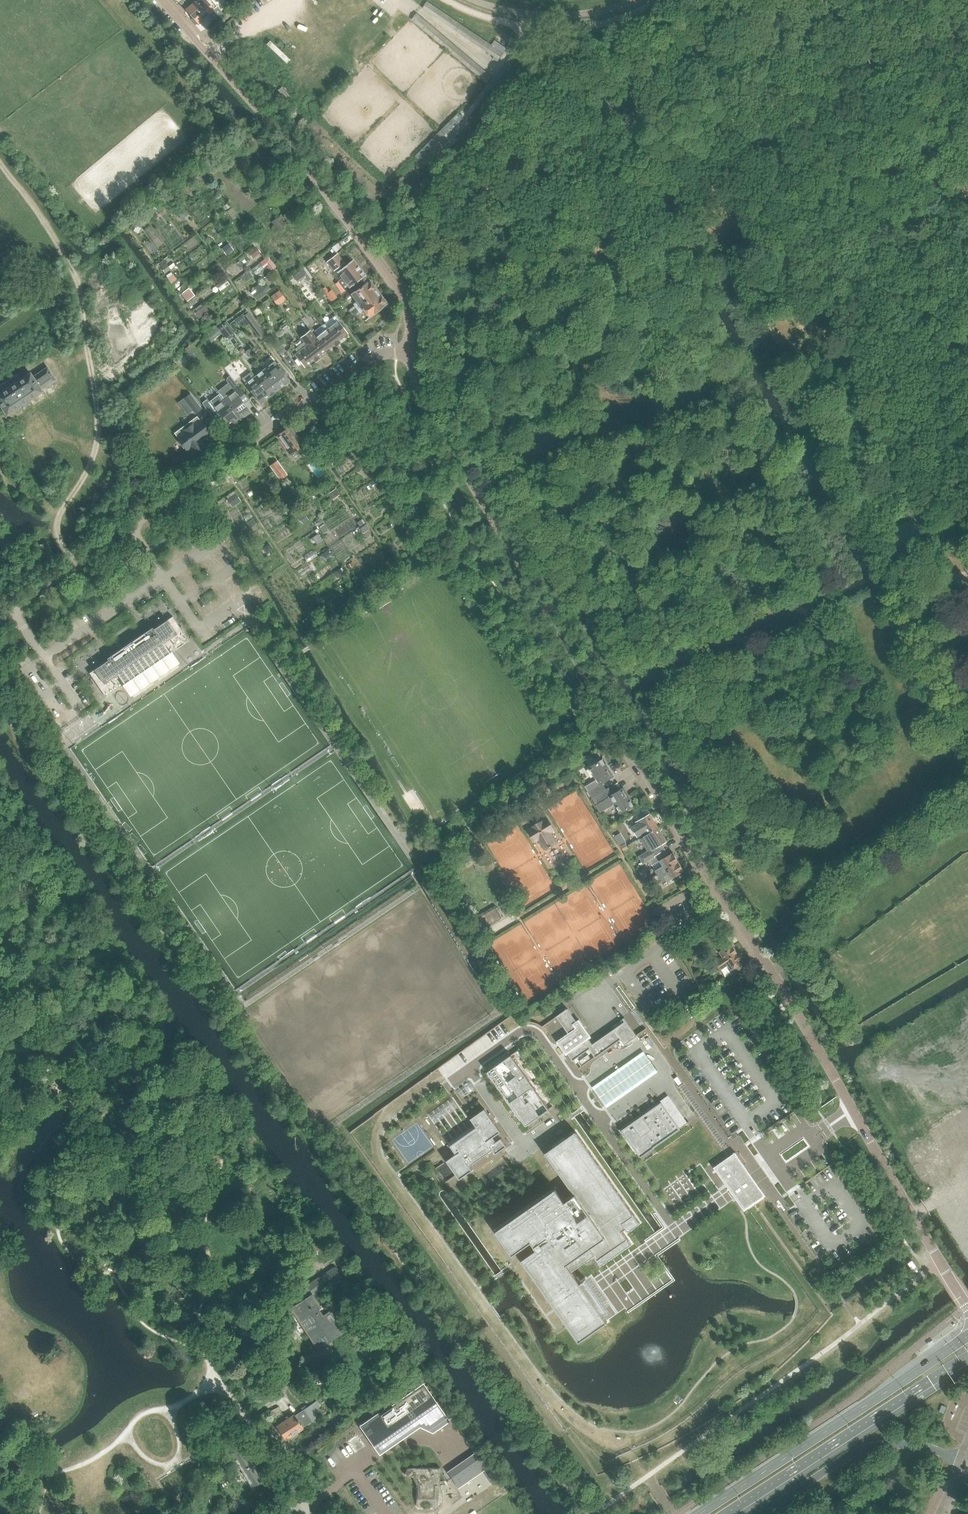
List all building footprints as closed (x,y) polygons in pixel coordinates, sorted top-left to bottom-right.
[(223,13),(212,0),(198,0),(186,9),(198,23),(209,14),(214,21),(223,13)] [(504,53),(427,1),(423,8),(500,60),(504,53)] [(412,19),(487,83),(491,78),(416,15),(412,19)] [(550,54),(567,42),(563,36),(548,47),(550,54)] [(496,93),(516,62),(510,58),(489,89),(496,93)] [(200,183),(208,177),(205,173),(197,178),(200,183)] [(194,189),(190,184),(184,188),(188,194),(194,189)] [(182,205),(174,211),(181,220),(188,215),(182,205)] [(237,214),(232,207),(227,211),(232,218),(237,214)] [(291,210),(285,214),(289,220),(295,216),(294,216),(301,212),(297,207),(292,210),(291,210)] [(282,229),(286,227),(286,226),(280,217),(272,222),(276,228),(280,226),(282,229)] [(344,262),(337,253),(326,261),(333,271),(344,262)] [(276,267),(269,256),(260,263),(263,267),(267,263),(272,270),(276,267)] [(351,295),(369,281),(369,279),(367,280),(364,276),(365,275),(353,259),(337,272),(349,288),(354,284),(358,288),(351,294),(351,295)] [(168,266),(164,260),(159,263),(163,269),(168,266)] [(254,276),(250,271),(243,276),(247,281),(254,276)] [(298,282),(294,277),(288,281),(293,286),(298,282)] [(360,306),(378,292),(369,281),(351,295),(360,306)] [(265,293),(261,287),(256,290),(252,294),(256,299),(265,293)] [(184,302),(189,299),(195,296),(189,288),(184,292),(180,296),(184,302)] [(273,295),(282,305),(287,301),(279,290),(273,295)] [(378,292),(360,306),(369,318),(387,304),(378,292)] [(204,306),(195,313),(199,319),(209,311),(204,306)] [(259,337),(264,334),(247,311),(242,315),(259,337)] [(340,325),(341,324),(335,315),(322,325),(337,344),(340,342),(339,340),(347,334),(340,325)] [(231,330),(228,325),(226,322),(217,328),(223,335),(231,330)] [(335,346),(337,344),(322,325),(312,333),(326,351),(334,344),(335,346)] [(312,333),(311,334),(305,327),(296,334),(305,345),(317,360),(319,358),(319,357),(326,351),(312,333)] [(314,360),(314,362),(317,360),(305,345),(297,352),(295,348),(290,351),(296,359),(298,357),(305,367),(314,360)] [(279,352),(290,368),(295,364),(284,348),(279,352)] [(190,349),(188,351),(194,359),(197,356),(190,349)] [(265,369),(279,388),(288,381),(274,362),(265,369)] [(233,379),(234,381),(240,376),(230,363),(224,368),(233,379)] [(57,380),(47,366),(33,376),(30,372),(20,378),(21,379),(3,390),(2,390),(0,392),(0,407),(6,416),(43,392),(42,390),(57,380)] [(270,395),(279,388),(265,369),(256,376),(270,395)] [(261,402),(270,395),(256,376),(246,383),(261,402)] [(246,396),(234,381),(233,379),(218,391),(240,419),(249,412),(240,400),(246,396)] [(230,427),(240,419),(218,391),(202,403),(217,424),(224,419),(230,427)] [(183,399),(178,403),(187,415),(192,411),(194,414),(202,409),(190,393),(183,399)] [(207,431),(201,423),(199,421),(200,421),(196,416),(173,433),(177,438),(177,437),(179,440),(178,440),(178,441),(183,448),(184,448),(185,447),(187,450),(189,448),(193,454),(204,446),(200,440),(209,434),(207,431)] [(290,453),(296,448),(300,454),(306,449),(290,426),(287,428),(277,435),(290,453)] [(362,441),(356,446),(361,453),(367,449),(362,441)] [(250,462),(249,458),(234,468),(236,472),(247,465),(247,464),(250,462)] [(280,480),(287,476),(276,461),(270,465),(271,467),(278,478),(280,480)] [(374,471),(370,464),(363,469),(368,476),(374,471)] [(317,482),(321,488),(327,484),(323,478),(317,482)] [(954,490),(963,504),(967,501),(967,481),(954,490)] [(340,494),(336,488),(328,493),(332,499),(340,494)] [(235,494),(227,499),(231,506),(240,500),(235,494)] [(285,503),(281,496),(276,499),(280,506),(285,503)] [(402,518),(408,514),(405,509),(398,513),(402,518)] [(302,513),(297,517),(302,524),(308,520),(302,513)] [(421,530),(417,524),(410,529),(414,534),(421,530)] [(258,526),(253,529),(257,536),(263,532),(258,526)] [(317,544),(323,541),(318,534),(312,537),(317,544)] [(261,548),(265,554),(271,550),(267,544),(261,548)] [(327,551),(322,554),(327,561),(331,557),(327,551)] [(345,575),(341,568),(335,572),(340,579),(345,575)] [(93,670),(89,673),(106,697),(124,685),(145,670),(149,668),(170,653),(189,640),(172,616),(153,629),(142,637),(144,639),(121,655),(119,653),(108,660),(93,670)] [(592,798),(606,789),(603,783),(613,777),(603,760),(590,767),(597,779),(585,786),(592,798)] [(613,794),(609,788),(606,789),(592,798),(596,805),(606,799),(610,806),(615,803),(621,813),(634,805),(623,788),(613,794)] [(644,836),(658,827),(650,814),(636,822),(644,836)] [(533,821),(535,825),(529,829),(535,840),(539,838),(539,839),(540,838),(546,849),(556,843),(550,832),(551,832),(550,831),(554,830),(547,818),(539,822),(537,819),(536,818),(535,819),(534,819),(533,820),(533,821)] [(662,844),(667,841),(658,827),(644,836),(652,850),(647,853),(650,860),(666,851),(662,844)] [(473,841),(465,846),(473,860),(482,855),(473,841)] [(658,874),(679,861),(673,852),(660,860),(663,866),(659,867),(655,870),(658,874)] [(671,879),(685,871),(679,861),(658,874),(660,878),(668,874),(671,879)] [(711,928),(716,937),(721,934),(716,925),(711,928)] [(644,950),(648,948),(650,947),(646,941),(641,944),(644,950)] [(743,962),(737,953),(731,944),(719,952),(723,957),(715,962),(721,970),(728,965),(731,970),(743,962)] [(716,972),(714,968),(712,965),(705,970),(705,971),(703,972),(705,974),(703,975),(705,978),(710,974),(711,975),(716,972)] [(576,1020),(568,1008),(559,1014),(571,1031),(569,1032),(559,1039),(573,1058),(589,1047),(595,1056),(621,1039),(624,1043),(637,1035),(627,1020),(593,1043),(589,1038),(592,1036),(579,1018),(576,1020)] [(658,1071),(644,1050),(594,1085),(608,1106),(658,1071)] [(549,1109),(510,1053),(487,1069),(525,1125),(549,1109)] [(626,1129),(641,1152),(681,1125),(665,1102),(626,1129)] [(458,1173),(460,1176),(472,1168),(470,1164),(492,1148),(495,1152),(507,1144),(501,1136),(495,1140),(492,1135),(500,1129),(484,1106),(471,1115),(478,1124),(476,1126),(451,1142),(457,1151),(447,1158),(448,1159),(458,1173)] [(571,1265),(593,1250),(600,1260),(630,1239),(622,1227),(626,1224),(628,1228),(640,1221),(578,1130),(548,1150),(576,1191),(566,1198),(558,1187),(498,1228),(512,1249),(532,1236),(538,1244),(520,1256),(569,1328),(576,1338),(604,1319),(599,1311),(607,1305),(596,1289),(586,1275),(580,1279),(571,1265)] [(737,1197),(745,1209),(747,1207),(753,1203),(765,1195),(757,1184),(753,1178),(749,1173),(735,1152),(729,1156),(715,1166),(728,1185),(733,1192),(737,1197)] [(687,1183),(681,1177),(668,1187),(673,1193),(687,1183)] [(313,1295),(341,1277),(334,1267),(307,1284),(305,1282),(282,1297),(299,1322),(321,1307),(320,1305),(313,1295)] [(320,1312),(324,1310),(321,1305),(320,1305),(321,1307),(299,1322),(317,1350),(344,1332),(330,1310),(322,1315),(320,1312)] [(364,1424),(378,1445),(427,1412),(436,1427),(449,1418),(425,1383),(364,1424)] [(959,1401),(954,1399),(947,1417),(952,1419),(956,1421),(963,1402),(959,1401)] [(285,1441),(303,1429),(302,1427),(310,1422),(324,1412),(316,1401),(294,1415),(293,1414),(289,1417),(288,1415),(283,1418),(285,1420),(275,1426),(285,1441)] [(268,1412),(271,1418),(281,1413),(278,1407),(268,1412)] [(348,1440),(356,1452),(367,1445),(359,1433),(348,1440)] [(266,1471),(260,1474),(242,1446),(231,1453),(252,1487),(269,1476),(266,1471)] [(480,1452),(451,1472),(461,1486),(490,1466),(480,1452)] [(237,1479),(243,1475),(236,1464),(230,1468),(237,1479)] [(406,1468),(404,1474),(416,1478),(416,1505),(418,1507),(435,1507),(437,1505),(438,1499),(438,1489),(445,1485),(443,1481),(439,1481),(439,1467),(438,1467),(413,1467),(406,1468)]
